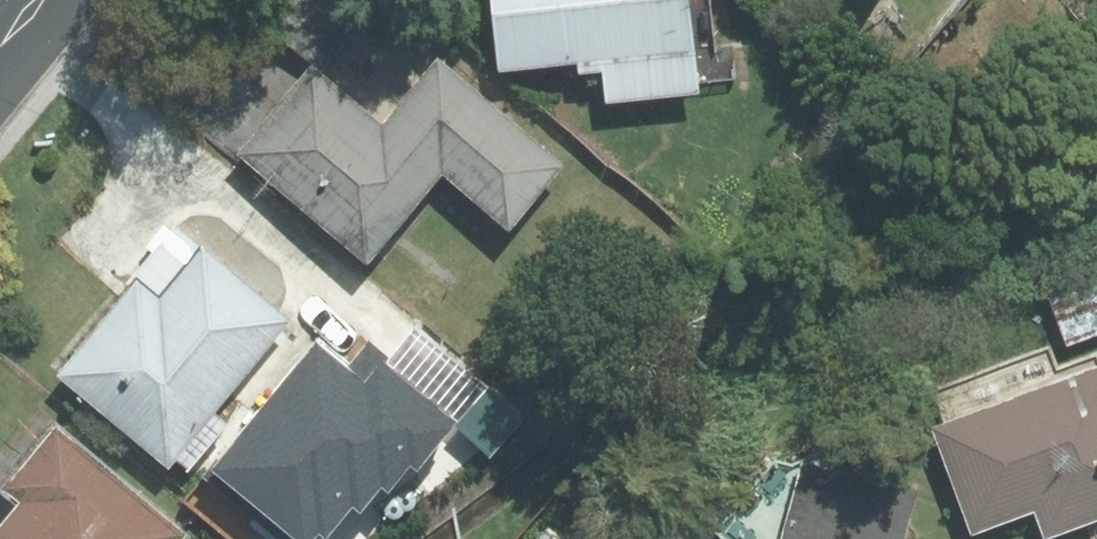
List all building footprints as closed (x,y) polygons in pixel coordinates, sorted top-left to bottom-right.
[(702,0),(503,0),(508,60),(585,53),(586,64),(610,62),(613,91),(709,82),(702,0)] [(314,54),(243,141),(380,251),(450,164),(519,220),(573,153),(444,49),(390,116),(314,54)] [(184,219),(66,365),(179,456),(297,310),(184,219)] [(1051,270),(1073,338),(1096,331),(1096,255),(1051,270)] [(449,336),(395,397),(458,451),(511,390),(449,336)] [(941,414),(980,524),(1041,502),(1051,529),(1096,513),(1096,360),(941,414)] [(195,528),(65,416),(10,479),(28,495),(0,526),(0,538),(185,538),(195,528)] [(785,538),(911,538),(928,476),(811,444),(785,538)]
